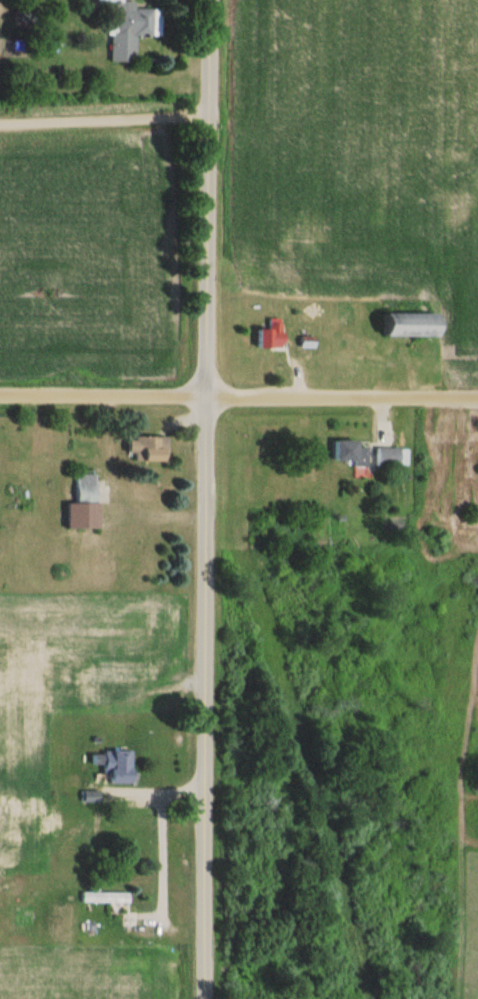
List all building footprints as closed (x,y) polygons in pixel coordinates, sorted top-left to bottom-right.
[(122,9),(122,0),(96,0),(96,6),(111,6),(109,62),(136,63),(137,36),(161,36),(162,10),(122,9)] [(437,315),(385,315),(385,339),(437,339),(437,315)] [(267,330),(256,330),(256,350),(281,350),(281,320),(267,320),(267,330)] [(128,462),(168,462),(168,436),(128,436),(128,462)] [(358,441),(335,440),(335,461),(355,462),(355,467),(367,467),(367,448),(358,448),(358,441)] [(400,448),(377,448),(377,467),(400,468),(400,448)] [(97,530),(97,475),(77,475),(77,504),(67,504),(68,530),(97,530)] [(132,783),(132,751),(106,751),(106,783),(132,783)] [(0,800),(0,869),(19,869),(19,800),(0,800)] [(130,903),(130,893),(82,893),(82,903),(130,903)]
